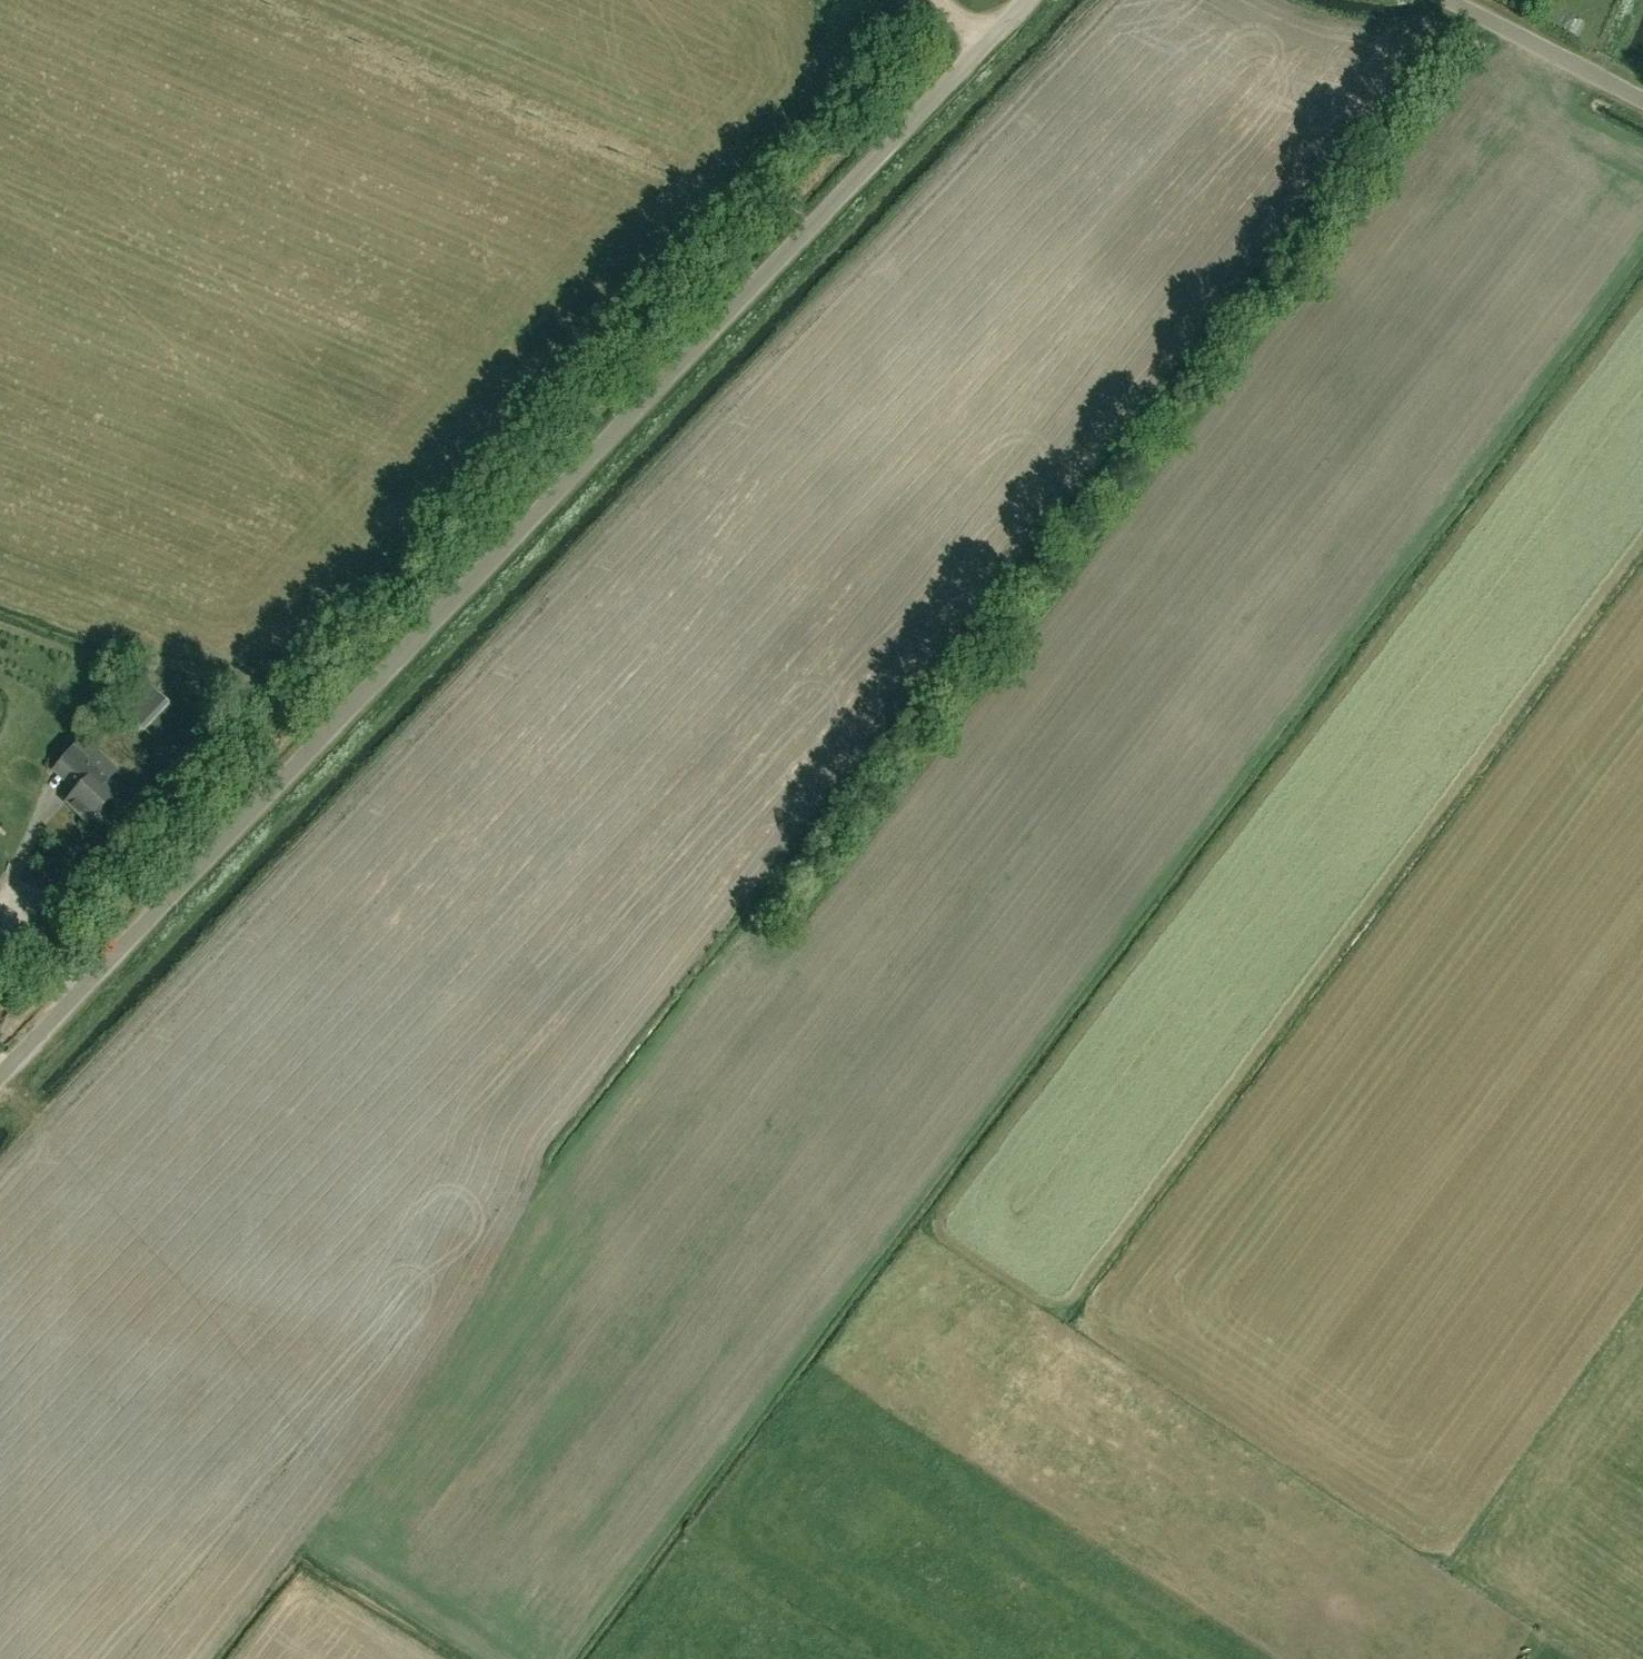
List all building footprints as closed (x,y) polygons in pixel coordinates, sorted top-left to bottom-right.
[(90,822),(119,792),(109,782),(120,771),(98,749),(84,737),(51,771),(76,794),(69,801),(90,822)]
